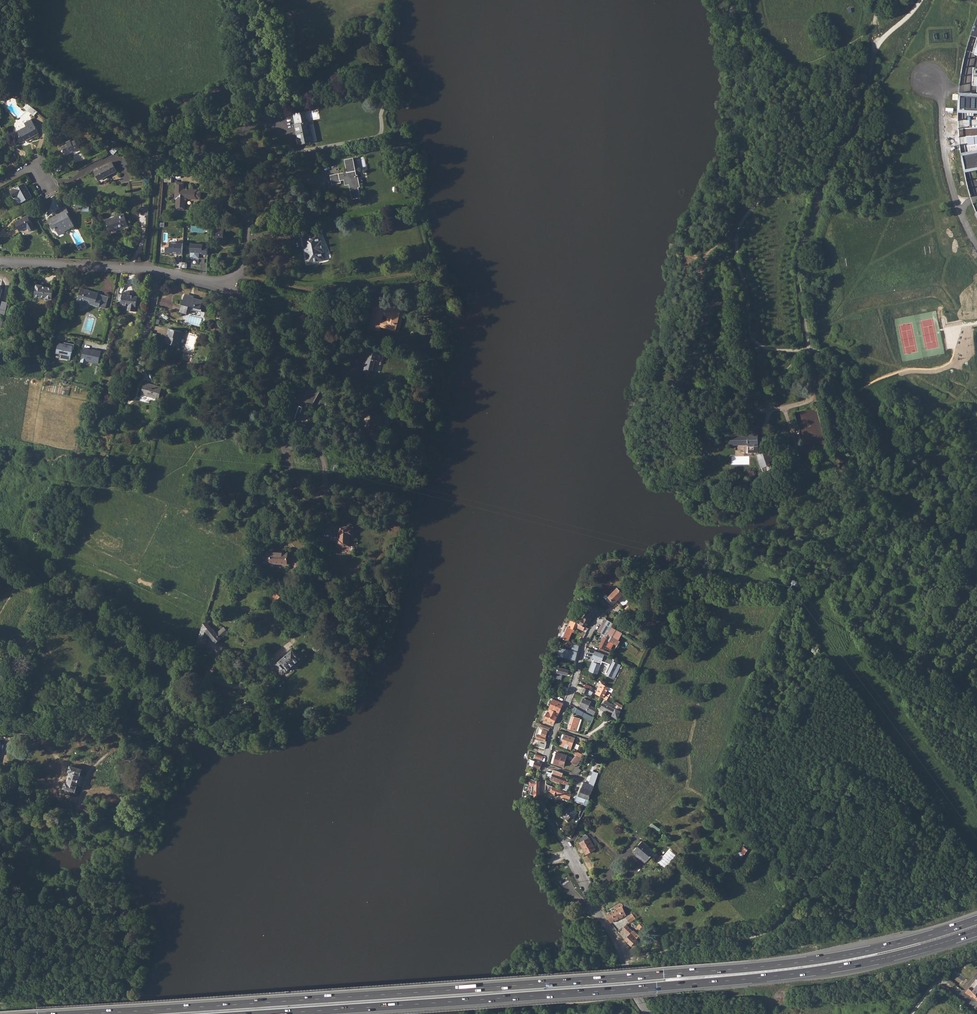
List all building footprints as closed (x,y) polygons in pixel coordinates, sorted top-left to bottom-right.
[(970,36),(966,51),(971,52),(973,53),(976,54),(976,17),(970,36)] [(889,38),(884,46),(891,49),(895,41),(889,38)] [(972,68),(972,86),(976,86),(976,94),(968,94),(958,93),(957,112),(968,113),(976,113),(976,68),(972,68)] [(286,107),(261,112),(263,120),(285,116),(287,111),(286,107)] [(295,125),(298,140),(301,140),(302,144),(309,143),(308,138),(313,137),(309,122),(307,122),(305,112),(294,114),(296,124),(295,125)] [(17,132),(23,142),(39,133),(31,119),(25,123),(26,127),(17,132)] [(62,147),(66,155),(73,151),(75,155),(81,151),(78,145),(81,144),(78,139),(72,142),(70,140),(66,142),(67,144),(62,147)] [(967,152),(960,154),(964,172),(970,171),(976,170),(976,150),(967,152)] [(331,176),(333,184),(340,183),(340,180),(345,179),(346,185),(350,184),(353,199),(360,198),(358,187),(360,187),(357,176),(353,159),(345,160),(348,172),(331,176)] [(112,162),(95,172),(99,180),(117,171),(112,162)] [(126,162),(123,166),(129,170),(132,165),(126,162)] [(25,184),(10,191),(14,198),(18,196),(22,203),(32,197),(25,184)] [(183,189),(176,189),(176,199),(177,199),(176,209),(185,210),(185,201),(187,198),(200,199),(200,197),(201,192),(200,192),(200,190),(188,190),(188,191),(186,191),(186,190),(183,189)] [(48,221),(50,226),(52,229),(55,227),(59,235),(66,232),(65,231),(70,228),(75,226),(68,214),(69,213),(66,207),(57,211),(59,215),(48,221)] [(114,219),(107,221),(110,231),(115,229),(116,230),(120,228),(119,228),(128,225),(124,215),(117,218),(117,217),(114,218),(114,219)] [(28,216),(15,223),(20,231),(28,227),(30,232),(35,229),(28,216)] [(217,233),(216,239),(223,239),(223,242),(226,242),(227,235),(224,235),(224,233),(217,233)] [(319,234),(303,237),(308,263),(324,260),(322,253),(324,252),(322,241),(320,241),(319,234)] [(183,255),(183,241),(178,241),(178,243),(170,243),(170,248),(166,248),(165,254),(174,254),(174,253),(179,253),(178,255),(183,255)] [(208,255),(208,247),(203,247),(203,245),(191,244),(190,252),(191,252),(191,258),(199,258),(199,252),(203,253),(203,254),(208,255)] [(42,287),(42,286),(42,285),(35,284),(34,297),(45,298),(45,300),(51,301),(53,288),(45,287),(42,287)] [(98,293),(84,289),(81,288),(77,300),(76,304),(83,306),(85,301),(90,302),(89,304),(99,307),(101,299),(97,298),(98,294),(98,293)] [(122,296),(118,295),(118,297),(117,304),(120,305),(120,306),(128,307),(129,296),(130,294),(122,293),(122,296)] [(185,293),(184,296),(202,301),(203,300),(194,297),(194,296),(185,293)] [(134,313),(135,307),(139,308),(140,301),(137,300),(137,298),(129,296),(128,307),(127,312),(134,313)] [(202,301),(184,296),(180,312),(187,314),(188,308),(200,311),(202,301)] [(375,307),(370,328),(379,330),(380,326),(391,329),(392,324),(396,325),(399,310),(390,308),(389,310),(375,307)] [(168,336),(166,344),(179,347),(182,332),(168,329),(166,335),(168,336)] [(67,343),(59,342),(56,353),(62,354),(62,358),(70,360),(73,349),(74,344),(67,342),(67,343)] [(81,361),(99,364),(102,350),(84,347),(81,361)] [(361,372),(366,374),(366,370),(370,371),(376,372),(379,362),(381,362),(383,356),(364,351),(362,358),(365,358),(361,372)] [(158,399),(159,396),(161,389),(162,388),(144,382),(140,394),(158,399)] [(293,405),(289,417),(295,419),(295,420),(299,421),(301,417),(300,416),(301,413),(305,414),(307,409),(306,409),(306,406),(308,403),(312,405),(320,392),(315,389),(317,386),(316,386),(310,385),(303,398),(305,400),(303,403),(293,400),(292,405),(293,405)] [(369,437),(373,438),(378,438),(379,439),(380,432),(382,433),(384,420),(382,420),(383,413),(374,412),(372,418),(371,418),(368,430),(370,431),(369,437)] [(770,462),(774,460),(770,450),(766,452),(765,448),(765,445),(758,445),(758,425),(748,425),(748,436),(729,436),(729,444),(748,444),(748,451),(757,451),(758,454),(757,455),(759,459),(761,459),(764,467),(771,465),(770,462)] [(338,540),(337,540),(337,546),(349,546),(349,534),(352,534),(352,527),(349,527),(349,526),(338,526),(338,540)] [(266,552),(266,564),(287,565),(287,553),(266,552)] [(624,597),(626,595),(624,593),(623,594),(617,588),(605,600),(613,607),(614,607),(616,604),(615,603),(622,595),(624,597)] [(277,589),(271,594),(274,597),(277,600),(283,595),(277,589)] [(578,619),(576,622),(585,627),(586,627),(587,626),(593,616),(590,614),(587,618),(584,616),(582,620),(578,619)] [(205,617),(196,646),(204,648),(207,639),(206,638),(207,634),(216,643),(225,635),(221,630),(216,634),(208,624),(210,622),(205,617)] [(613,624),(605,618),(598,632),(607,635),(607,634),(613,624)] [(583,630),(585,627),(576,622),(571,620),(569,626),(568,626),(563,639),(569,641),(572,632),(574,629),(575,629),(576,627),(583,630)] [(618,640),(622,633),(611,628),(608,635),(618,640)] [(618,646),(620,641),(618,640),(608,635),(607,634),(607,635),(606,637),(604,636),(599,646),(605,648),(606,646),(609,648),(611,642),(618,646)] [(292,650),(275,665),(279,670),(279,671),(282,675),(303,656),(300,652),(299,653),(294,648),(292,650)] [(614,678),(621,665),(613,661),(607,674),(614,678)] [(593,662),(590,671),(598,674),(601,664),(593,662)] [(567,675),(569,670),(555,667),(555,668),(558,669),(557,672),(554,671),(553,677),(560,679),(561,676),(562,676),(562,674),(567,675)] [(611,693),(613,689),(611,688),(602,684),(597,694),(607,700),(610,694),(608,693),(606,696),(605,695),(607,691),(611,693)] [(593,717),(596,709),(589,705),(591,701),(583,698),(578,709),(593,717)] [(559,713),(563,703),(554,699),(550,706),(549,709),(552,710),(557,712),(559,713)] [(617,719),(621,712),(615,709),(615,710),(612,708),(614,705),(605,701),(604,703),(603,703),(600,709),(617,719)] [(591,723),(594,717),(593,717),(578,709),(574,707),(573,711),(589,719),(588,722),(591,723)] [(552,720),(557,712),(552,710),(549,709),(546,717),(552,720)] [(578,731),(582,719),(572,716),(568,728),(578,731)] [(550,728),(551,724),(545,722),(545,721),(540,719),(538,723),(550,728)] [(545,737),(547,731),(548,731),(550,728),(538,723),(536,722),(535,724),(540,726),(540,728),(543,729),(541,736),(537,735),(536,740),(538,740),(546,743),(547,741),(545,741),(546,738),(545,737)] [(570,750),(575,738),(564,734),(564,735),(561,743),(560,746),(564,747),(565,745),(568,746),(567,748),(570,750)] [(545,749),(546,743),(538,740),(536,747),(545,749)] [(563,767),(567,755),(557,752),(554,764),(563,767)] [(579,762),(583,758),(576,755),(571,762),(576,766),(579,762)] [(540,769),(541,764),(531,760),(530,765),(540,769)] [(66,783),(64,789),(67,790),(67,791),(67,792),(68,793),(69,793),(70,793),(72,793),(72,792),(73,791),(76,792),(78,786),(77,786),(80,776),(82,769),(70,766),(68,773),(70,773),(67,783),(66,783)] [(577,775),(581,769),(578,768),(576,766),(571,772),(577,775)] [(567,792),(572,781),(561,777),(563,773),(554,770),(553,774),(547,772),(546,776),(556,780),(555,782),(564,785),(562,790),(567,792)] [(588,800),(599,773),(593,771),(589,784),(584,783),(582,787),(579,796),(588,800)] [(539,795),(539,782),(531,779),(530,786),(534,786),(534,798),(538,798),(539,795)] [(569,799),(571,793),(567,792),(562,790),(546,784),(545,790),(569,799)] [(587,807),(589,800),(588,800),(579,796),(577,796),(575,801),(582,803),(579,809),(584,811),(587,807)] [(571,806),(564,813),(563,812),(561,814),(565,819),(566,818),(570,822),(576,815),(581,818),(584,811),(579,809),(577,813),(571,806)] [(653,823),(650,827),(658,833),(661,829),(653,823)] [(586,854),(595,849),(589,838),(587,835),(579,839),(580,842),(580,843),(586,854)] [(647,861),(655,852),(642,841),(634,851),(647,861)] [(735,854),(741,859),(748,850),(742,845),(735,854)] [(656,860),(663,866),(673,853),(667,848),(656,860)] [(610,923),(627,915),(623,907),(623,904),(621,903),(620,903),(614,906),(616,910),(606,915),(610,923)] [(629,923),(636,919),(632,913),(625,918),(629,923)] [(636,939),(639,936),(633,930),(632,931),(626,925),(622,929),(628,935),(624,940),(631,946),(637,940),(636,939)] [(972,991),(968,988),(965,993),(971,997),(972,996),(976,1001),(976,985),(972,991)]
